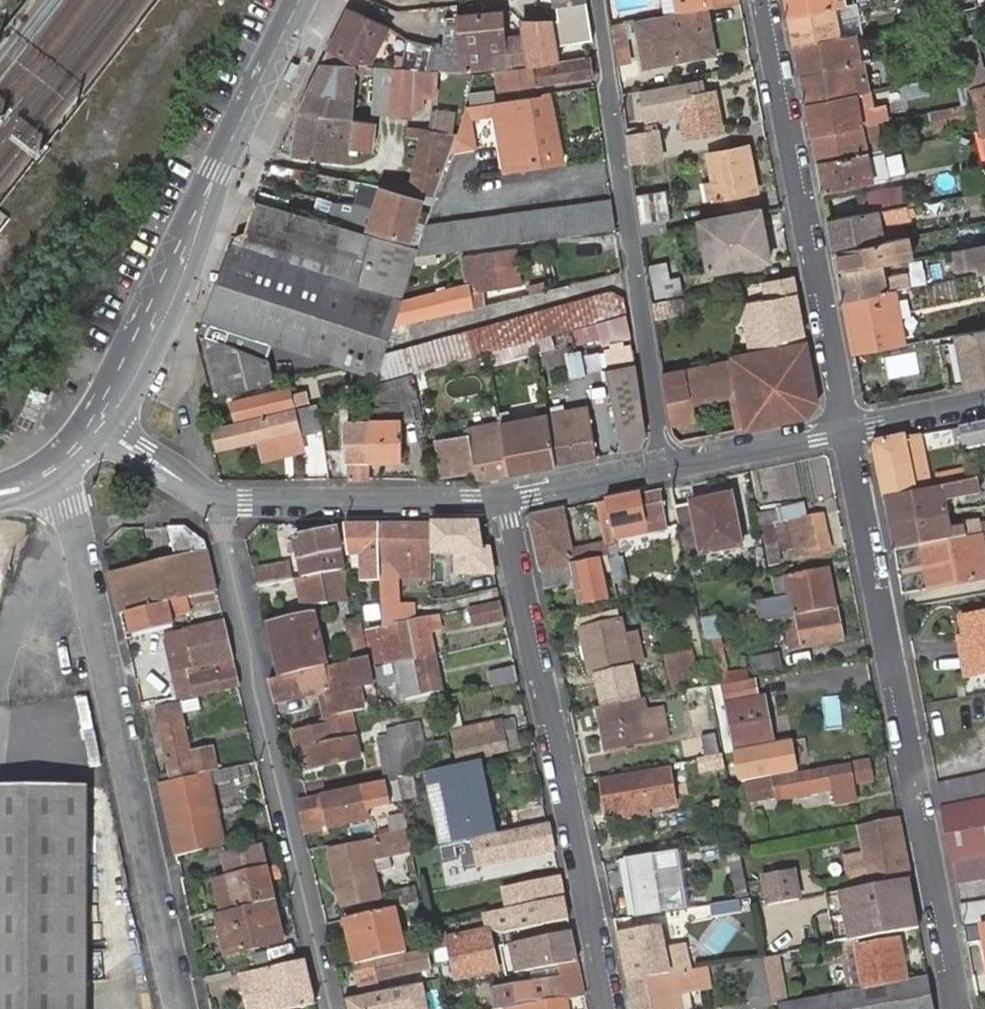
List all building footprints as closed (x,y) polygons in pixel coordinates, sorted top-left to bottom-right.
[(558,17),(522,21),(524,36),(526,65),(533,64),(588,55),(579,2),(587,0),(556,0),(558,17)] [(682,11),(692,9),(707,6),(740,0),(680,0),(682,11)] [(854,4),(853,0),(786,0),(789,17),(837,7),(854,4)] [(389,26),(350,6),(323,61),(349,63),(351,58),(370,59),(389,26)] [(711,28),(707,6),(692,9),(682,11),(637,19),(644,65),(708,54),(703,29),(711,28)] [(837,7),(789,17),(795,46),(843,36),(841,30),(837,7)] [(457,15),(463,71),(526,65),(524,36),(507,37),(505,11),(457,15)] [(457,15),(446,16),(443,47),(445,48),(445,51),(439,70),(463,71),(457,15)] [(614,23),(616,41),(627,39),(625,21),(614,23)] [(714,53),(711,28),(703,29),(708,54),(714,53)] [(843,36),(795,46),(801,75),(863,63),(859,34),(850,35),(843,36)] [(968,88),(973,87),(984,84),(984,65),(978,36),(957,41),(966,77),(968,88)] [(432,44),(406,37),(396,67),(427,69),(432,44)] [(443,47),(432,44),(427,69),(437,70),(439,70),(445,51),(445,48),(443,47)] [(526,65),(514,67),(518,85),(590,73),(589,59),(533,68),(533,64),(526,65)] [(323,61),(309,92),(352,95),(354,64),(349,63),(323,61)] [(863,63),(801,75),(806,102),(856,92),(873,89),(867,62),(863,63)] [(393,112),(410,114),(411,94),(435,95),(437,70),(427,69),(396,67),(394,67),(393,112)] [(721,129),(715,92),(701,94),(698,78),(643,88),(648,116),(681,110),(685,136),(721,129)] [(983,137),(984,137),(984,84),(973,87),(983,137)] [(502,87),(470,90),(473,102),(505,97),(502,87)] [(856,92),(806,102),(812,134),(863,123),(877,120),(890,118),(888,104),(877,107),(873,89),(856,92)] [(964,89),(935,95),(938,106),(966,101),(964,89)] [(309,92),(300,110),(349,118),(352,95),(309,92)] [(556,122),(552,92),(546,93),(551,123),(556,122)] [(499,99),(504,131),(551,123),(546,93),(499,99)] [(967,104),(930,111),(934,137),(971,128),(967,104)] [(349,118),(300,110),(292,154),(349,163),(352,139),(374,143),(377,122),(356,118),(349,118)] [(877,120),(863,123),(868,151),(882,148),(877,120)] [(481,136),(457,137),(452,152),(497,145),(508,143),(513,169),(561,161),(556,122),(551,123),(504,131),(505,133),(481,136)] [(863,123),(812,134),(818,160),(868,151),(863,123)] [(458,132),(409,126),(407,135),(421,137),(413,191),(436,196),(452,152),(457,137),(458,132)] [(628,127),(633,161),(658,157),(653,129),(637,132),(635,126),(628,127)] [(508,143),(497,145),(502,171),(513,169),(508,143)] [(748,147),(709,155),(713,181),(706,182),(710,200),(757,189),(748,147)] [(882,148),(868,151),(874,183),(889,180),(883,148),(882,148)] [(868,151),(818,160),(823,192),(874,183),(868,151)] [(342,176),(281,162),(270,199),(329,216),(342,176)] [(422,200),(385,188),(379,208),(416,218),(422,200)] [(902,208),(915,205),(912,188),(861,196),(864,215),(902,208)] [(638,194),(642,224),(644,235),(669,230),(668,219),(670,219),(665,190),(638,194)] [(372,231),(280,204),(258,197),(240,244),(266,253),(402,297),(415,257),(419,245),(390,237),(372,231)] [(612,199),(426,225),(419,245),(415,257),(616,228),(612,199)] [(379,208),(373,228),(409,239),(416,218),(379,208)] [(835,251),(907,237),(902,208),(864,215),(829,221),(835,251)] [(767,235),(763,210),(756,212),(761,236),(767,235)] [(756,212),(703,222),(712,272),(773,259),(767,235),(761,236),(756,212)] [(907,237),(835,251),(839,272),(884,264),(893,262),(912,258),(908,237),(907,237)] [(265,338),(341,364),(365,373),(377,379),(385,353),(394,323),(402,297),(266,253),(240,244),(215,321),(265,338)] [(984,274),(984,245),(945,253),(947,260),(956,259),(958,271),(976,268),(978,275),(984,274)] [(503,250),(466,256),(472,293),(510,286),(503,250)] [(892,291),(897,291),(910,288),(908,281),(897,283),(893,262),(884,264),(889,292),(892,291)] [(668,264),(650,268),(657,304),(683,299),(680,280),(670,281),(668,264)] [(839,272),(844,301),(889,292),(884,264),(839,272)] [(767,297),(746,301),(755,354),(807,345),(793,275),(764,281),(767,297)] [(453,290),(405,299),(408,316),(457,307),(457,309),(473,306),(468,287),(453,290)] [(385,353),(377,379),(414,369),(488,349),(533,338),(573,327),(627,313),(623,297),(612,291),(604,304),(593,297),(586,308),(575,302),(568,314),(558,308),(552,318),(541,312),(534,324),(523,318),(517,329),(505,322),(498,334),(487,328),(385,353)] [(844,301),(849,323),(896,313),(892,291),(889,292),(844,301)] [(849,323),(854,351),(907,343),(897,291),(892,291),(896,313),(849,323)] [(684,300),(654,305),(656,321),(686,316),(684,300)] [(627,313),(573,327),(576,342),(603,337),(604,345),(632,339),(627,313)] [(265,338),(215,321),(210,340),(259,356),(265,338)] [(984,380),(984,329),(957,334),(966,384),(984,380)] [(957,334),(939,337),(948,388),(966,384),(957,334)] [(210,340),(216,393),(278,378),(273,361),(259,356),(210,340)] [(818,402),(807,345),(755,354),(737,357),(742,385),(749,427),(807,416),(818,402)] [(571,379),(584,377),(580,351),(567,353),(571,379)] [(737,357),(665,372),(670,399),(742,385),(737,357)] [(610,369),(625,450),(641,447),(648,436),(636,362),(610,369)] [(365,373),(341,364),(337,365),(338,371),(343,371),(347,386),(366,382),(365,373)] [(377,379),(368,381),(369,411),(371,459),(403,458),(401,419),(394,419),(393,406),(413,401),(415,401),(418,395),(414,369),(377,379)] [(292,385),(235,398),(239,417),(295,403),(311,399),(306,382),(292,385)] [(323,429),(317,401),(300,405),(306,432),(323,429)] [(394,419),(401,419),(415,416),(413,401),(393,406),(394,419)] [(513,419),(502,421),(513,471),(558,463),(548,412),(546,404),(538,406),(540,415),(538,415),(540,425),(516,430),(513,419)] [(590,405),(578,407),(580,419),(592,417),(590,405)] [(297,406),(215,426),(220,445),(262,437),(266,457),(306,447),(297,406)] [(548,412),(558,463),(598,456),(592,417),(580,419),(578,407),(548,412)] [(350,412),(352,478),(372,477),(371,459),(369,411),(350,412)] [(538,415),(513,419),(516,430),(540,425),(538,415)] [(478,469),(480,478),(513,471),(502,421),(471,428),(472,434),(438,440),(444,473),(478,469)] [(960,426),(964,448),(984,443),(984,421),(978,423),(960,426)] [(876,443),(886,498),(915,493),(930,489),(920,434),(905,438),(876,443)] [(936,481),(963,477),(962,468),(935,471),(936,481)] [(915,493),(886,498),(891,524),(948,514),(946,498),(979,492),(977,481),(915,493)] [(668,516),(663,490),(599,503),(607,543),(608,544),(619,542),(618,538),(628,536),(650,532),(648,521),(668,516)] [(733,497),(679,507),(688,558),(744,548),(733,497)] [(792,520),(811,517),(808,502),(784,507),(787,522),(792,520)] [(784,507),(760,512),(770,563),(785,560),(783,550),(797,546),(799,554),(831,547),(825,515),(792,520),(787,522),(784,507)] [(573,549),(566,509),(531,515),(542,569),(610,556),(608,544),(607,543),(573,549)] [(952,530),(948,514),(891,524),(896,548),(923,544),(967,537),(965,528),(952,530)] [(964,523),(965,528),(967,537),(982,534),(979,523),(979,520),(964,523)] [(382,524),(381,526),(382,579),(383,607),(384,626),(391,625),(415,620),(415,610),(398,608),(398,577),(399,565),(433,565),(433,557),(433,524),(382,524)] [(488,525),(433,524),(433,557),(453,556),(453,575),(495,577),(488,525)] [(179,556),(210,548),(208,542),(188,527),(172,526),(179,556)] [(381,526),(352,527),(354,553),(363,554),(364,580),(382,579),(381,526)] [(344,529),(338,530),(343,550),(348,549),(344,529)] [(298,537),(305,579),(314,577),(343,571),(340,556),(339,551),(343,550),(338,530),(298,537)] [(982,537),(982,534),(967,537),(923,544),(931,587),(984,577),(984,552),(984,548),(984,537),(982,537)] [(212,561),(210,548),(179,556),(112,571),(115,583),(212,561)] [(581,605),(619,598),(617,588),(608,589),(604,571),(613,569),(610,556),(542,569),(545,583),(575,576),(581,605)] [(219,590),(212,561),(115,583),(122,613),(129,611),(169,601),(219,590)] [(255,570),(259,587),(292,581),(289,565),(255,570)] [(432,577),(433,565),(399,565),(398,577),(432,577)] [(797,616),(838,608),(830,568),(790,576),(790,578),(793,596),(782,598),(764,601),(769,622),(786,619),(797,616)] [(343,571),(314,577),(322,618),(353,612),(351,597),(348,597),(343,571)] [(779,579),(782,598),(793,596),(790,578),(779,579)] [(174,626),(169,601),(129,611),(134,635),(174,626)] [(504,623),(499,602),(465,609),(470,630),(504,623)] [(364,611),(368,630),(376,628),(384,626),(383,607),(364,611)] [(844,639),(838,608),(797,616),(803,648),(844,639)] [(964,650),(969,673),(984,670),(984,611),(967,615),(971,636),(973,648),(964,650)] [(315,612),(273,622),(286,674),(309,669),(327,665),(315,612)] [(797,616),(786,619),(792,650),(803,648),(797,616)] [(356,659),(368,657),(361,618),(348,621),(356,659)] [(723,651),(720,632),(718,618),(704,620),(709,653),(723,651)] [(230,638),(226,621),(189,629),(182,630),(163,635),(168,653),(186,649),(191,647),(194,647),(230,638)] [(631,666),(629,654),(625,636),(622,621),(583,628),(592,674),(631,666)] [(428,623),(392,630),(398,661),(434,654),(428,623)] [(391,625),(384,626),(376,628),(380,649),(374,650),(377,665),(398,661),(392,630),(391,625)] [(625,636),(629,654),(640,651),(637,634),(625,636)] [(163,635),(157,636),(162,654),(168,653),(163,635)] [(962,638),(964,650),(973,648),(971,636),(962,638)] [(186,649),(168,653),(162,654),(167,675),(173,703),(200,696),(242,686),(238,668),(201,677),(198,665),(235,657),(230,638),(194,647),(191,647),(186,649)] [(727,684),(723,651),(709,653),(714,686),(727,684)] [(781,653),(754,658),(756,672),(783,667),(781,653)] [(398,661),(377,665),(381,685),(396,682),(395,677),(402,675),(407,698),(442,691),(434,654),(398,661)] [(692,654),(669,657),(675,689),(697,686),(692,654)] [(272,677),(277,699),(326,690),(332,715),(339,714),(358,710),(353,685),(376,680),(373,666),(372,656),(368,657),(356,659),(327,665),(309,669),(286,674),(272,677)] [(238,668),(235,657),(198,665),(201,677),(238,668)] [(494,685),(518,680),(514,664),(490,669),(494,685)] [(645,698),(647,697),(641,672),(607,678),(612,702),(631,698),(633,700),(645,698)] [(708,688),(686,692),(688,704),(696,702),(701,702),(703,712),(712,711),(708,688)] [(173,703),(161,706),(177,776),(217,766),(213,748),(193,752),(184,710),(204,706),(200,696),(173,703)] [(764,697),(727,704),(742,781),(770,775),(765,745),(775,744),(764,697)] [(612,702),(597,706),(606,747),(666,735),(660,708),(648,710),(645,698),(633,700),(631,698),(612,702)] [(339,714),(332,715),(321,717),(322,723),(295,729),(300,751),(306,750),(311,772),(362,761),(357,735),(344,737),(339,714)] [(515,718),(493,722),(495,733),(505,732),(517,729),(515,718)] [(493,722),(452,730),(459,758),(508,748),(520,746),(517,729),(505,732),(495,733),(493,722)] [(397,770),(401,769),(449,760),(446,743),(424,747),(420,723),(399,727),(401,740),(393,742),(395,756),(397,770)] [(716,733),(701,734),(703,754),(717,753),(716,733)] [(386,773),(397,770),(395,756),(384,758),(386,773)] [(870,761),(850,765),(854,785),(874,781),(870,761)] [(239,765),(213,771),(215,781),(242,775),(239,765)] [(854,785),(850,765),(757,785),(761,803),(796,796),(815,793),(834,789),(837,805),(857,801),(854,785)] [(482,766),(430,777),(444,844),(497,833),(482,766)] [(691,769),(675,772),(677,784),(693,781),(691,769)] [(208,772),(164,782),(181,855),(209,849),(208,845),(224,842),(210,782),(208,772)] [(659,773),(604,783),(609,813),(627,810),(629,822),(649,818),(647,806),(664,804),(675,801),(673,786),(661,789),(659,773)] [(984,799),(984,773),(939,782),(944,807),(984,799)] [(413,774),(403,776),(403,781),(407,807),(419,806),(413,774)] [(315,819),(367,809),(391,800),(388,782),(345,791),(309,798),(315,819)] [(0,791),(0,1008),(90,1008),(89,791),(0,791)] [(815,793),(796,796),(797,804),(816,800),(815,793)] [(944,807),(958,883),(984,878),(984,799),(944,807)] [(546,807),(519,812),(522,828),(549,822),(546,807)] [(369,816),(367,809),(315,819),(316,827),(369,816)] [(899,818),(863,825),(869,857),(851,860),(853,874),(870,871),(872,880),(909,873),(899,818)] [(474,865),(555,849),(549,822),(522,828),(497,833),(444,844),(436,846),(440,860),(453,857),(452,848),(458,847),(459,852),(471,851),(474,865)] [(331,849),(344,907),(383,899),(377,873),(396,869),(393,852),(414,848),(410,827),(381,834),(382,838),(331,849)] [(238,907),(274,899),(270,879),(269,873),(267,867),(263,847),(232,854),(237,872),(222,876),(230,909),(238,907)] [(679,849),(626,858),(637,917),(690,908),(679,849)] [(269,873),(270,879),(283,876),(280,864),(267,867),(269,873)] [(766,877),(771,904),(801,898),(795,871),(766,877)] [(565,896),(561,874),(500,886),(505,909),(565,896)] [(397,901),(417,897),(414,881),(386,887),(389,903),(397,901)] [(570,918),(565,896),(505,909),(484,914),(486,922),(488,922),(490,931),(504,932),(570,918)] [(755,907),(753,896),(714,903),(716,916),(755,908),(755,907)] [(816,920),(812,896),(801,898),(771,904),(761,905),(766,928),(813,921),(816,920)] [(238,907),(230,909),(217,912),(228,955),(284,942),(274,899),(238,907)] [(962,903),(966,927),(984,924),(984,900),(962,903)] [(359,962),(409,951),(397,901),(389,903),(347,912),(359,962)] [(916,907),(915,903),(881,909),(880,905),(860,908),(862,916),(916,907)] [(830,927),(833,942),(847,939),(856,937),(886,931),(886,928),(918,921),(916,907),(862,916),(863,921),(830,927)] [(813,921),(766,928),(772,955),(816,945),(813,921)] [(662,924),(619,931),(630,980),(691,969),(686,943),(666,946),(662,924)] [(966,927),(969,944),(984,941),(984,924),(966,927)] [(559,963),(579,959),(572,930),(526,939),(527,942),(519,944),(524,970),(559,963)] [(447,931),(433,934),(437,950),(451,948),(457,978),(497,971),(489,931),(449,939),(447,931)] [(864,981),(855,983),(850,984),(852,990),(907,979),(900,936),(858,944),(864,981)] [(856,937),(847,939),(855,983),(864,981),(858,944),(856,937)] [(287,957),(284,942),(228,955),(231,969),(287,957)] [(428,949),(359,965),(362,978),(379,974),(382,980),(432,967),(428,949)] [(775,1005),(765,956),(747,959),(757,1008),(775,1005)] [(251,971),(255,987),(261,985),(263,996),(257,997),(260,1008),(290,1008),(317,1003),(305,958),(251,971)] [(566,999),(587,995),(579,959),(559,963),(562,976),(491,987),(495,1008),(511,1008),(566,999)] [(630,980),(636,1008),(674,1008),(672,992),(679,991),(694,989),(709,986),(707,966),(691,969),(630,980)] [(241,974),(250,1008),(260,1008),(257,997),(263,996),(261,985),(255,987),(251,971),(241,974)] [(781,1004),(782,1008),(934,1008),(927,976),(907,979),(852,990),(781,1004)] [(348,999),(350,1008),(430,1008),(424,982),(348,999)] [(679,991),(672,992),(674,1008),(681,1008),(679,991)] [(566,999),(511,1008),(568,1008),(566,999)]
